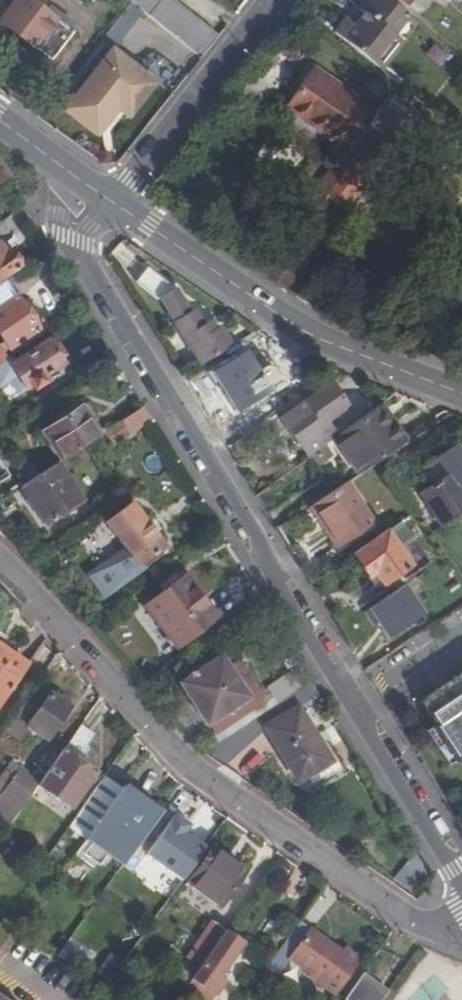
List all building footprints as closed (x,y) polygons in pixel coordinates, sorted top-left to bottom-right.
[(31,0),(19,0),(2,22),(34,47),(51,60),(73,31),(40,7),(31,0)] [(175,0),(132,0),(133,1),(200,55),(217,34),(175,0)] [(359,7),(365,11),(355,24),(346,16),(334,32),(377,66),(388,51),(392,55),(403,41),(390,30),(401,16),(415,27),(418,22),(390,0),(365,0),(359,7)] [(123,5),(107,37),(122,44),(138,12),(123,5)] [(30,55),(44,66),(46,66),(51,60),(34,47),(29,53),(30,55)] [(137,106),(156,82),(112,48),(63,109),(97,135),(117,109),(126,98),(137,106)] [(381,69),(392,55),(388,51),(377,66),(381,69)] [(376,111),(312,67),(289,100),(323,124),(319,130),(348,150),(344,155),(342,154),(316,190),(318,192),(294,226),(301,231),(363,146),(355,141),(376,111)] [(356,186),(408,111),(386,96),(376,111),(355,141),(363,146),(301,231),(294,242),(267,278),(284,288),(304,260),(305,259),(301,256),(309,245),(313,248),(313,247),(319,239),(308,232),(331,200),(341,207),(347,199),(343,196),(351,184),(355,187),(356,186)] [(137,106),(126,98),(117,109),(128,118),(137,106)] [(319,130),(323,124),(289,100),(285,106),(319,130)] [(355,187),(351,184),(343,196),(347,199),(351,202),(360,189),(356,186),(355,187)] [(308,232),(319,239),(341,207),(331,200),(308,232)] [(313,248),(309,245),(301,256),(305,259),(304,260),(308,263),(317,250),(313,247),(313,248)] [(2,252),(0,249),(0,278),(16,266),(4,250),(2,252)] [(4,280),(0,284),(0,339),(1,341),(3,340),(0,343),(0,364),(6,360),(1,351),(8,347),(10,351),(39,331),(14,294),(14,295),(4,280)] [(187,313),(173,289),(160,297),(200,364),(231,346),(219,326),(214,329),(209,320),(202,325),(193,309),(187,313)] [(47,340),(13,362),(10,357),(6,360),(0,364),(0,387),(9,400),(31,385),(34,389),(45,382),(42,378),(63,365),(47,340)] [(255,368),(245,352),(212,372),(236,410),(268,389),(255,368)] [(260,364),(255,368),(268,389),(274,386),(280,380),(268,361),(260,364)] [(348,405),(330,381),(280,417),(298,441),(299,440),(310,456),(312,454),(323,446),(334,438),(337,436),(326,421),(348,405)] [(337,436),(334,438),(358,474),(383,457),(406,441),(381,403),(337,436)] [(76,409),(84,422),(89,419),(81,406),(76,409)] [(105,431),(113,444),(151,419),(143,406),(105,431)] [(76,409),(43,431),(62,459),(99,435),(89,419),(84,422),(76,409)] [(319,464),(330,455),(323,446),(312,454),(319,464)] [(46,524),(82,500),(57,463),(38,475),(28,482),(21,486),(46,524)] [(38,475),(32,466),(22,472),(28,482),(38,475)] [(447,474),(420,493),(442,526),(459,514),(461,512),(461,497),(447,474)] [(328,527),(326,528),(338,547),(374,523),(346,482),(313,504),(328,527)] [(163,545),(131,502),(106,521),(138,564),(163,545)] [(418,544),(402,520),(353,554),(368,576),(374,571),(382,584),(409,565),(402,555),(418,544)] [(217,617),(185,575),(145,605),(177,646),(191,636),(197,631),(217,617)] [(411,638),(403,626),(356,656),(364,669),(411,638)] [(201,636),(197,631),(191,636),(195,641),(201,636)] [(28,664),(0,645),(0,705),(28,664)] [(248,696),(220,654),(178,683),(206,725),(248,696)] [(431,693),(439,705),(428,713),(436,725),(433,726),(456,760),(458,758),(461,764),(461,672),(431,693)] [(31,727),(47,738),(69,706),(36,684),(6,727),(20,737),(24,735),(31,727)] [(428,713),(439,705),(431,693),(420,701),(428,713)] [(265,726),(298,780),(331,760),(297,706),(265,726)] [(217,741),(226,756),(261,736),(252,721),(217,741)] [(37,785),(70,808),(96,771),(77,758),(94,734),(80,725),(40,781),(37,785)] [(433,726),(426,731),(448,765),(456,760),(433,726)] [(11,823),(37,785),(40,781),(12,761),(0,778),(0,816),(11,823)] [(87,839),(122,788),(104,776),(69,826),(87,839)] [(160,812),(124,786),(122,788),(87,839),(86,840),(92,844),(96,838),(126,859),(160,812)] [(214,843),(211,848),(245,871),(248,867),(214,843)] [(245,871),(211,848),(188,880),(221,904),(245,871)] [(145,855),(120,890),(131,898),(137,903),(156,916),(181,881),(145,855)] [(410,856),(393,878),(415,894),(432,872),(410,856)] [(221,904),(188,880),(185,885),(218,909),(221,904)] [(131,898),(127,903),(134,908),(137,903),(131,898)] [(212,920),(187,957),(188,958),(199,966),(225,929),(212,920)] [(343,951),(299,921),(267,966),(278,974),(289,958),(324,983),(337,991),(361,956),(347,946),(343,951)] [(219,975),(244,941),(225,928),(225,929),(199,966),(190,979),(187,984),(195,989),(200,982),(213,991),(216,993),(225,980),(219,975)] [(82,970),(95,954),(72,937),(60,953),(82,970)] [(244,941),(238,949),(242,952),(248,944),(244,941)] [(115,947),(105,961),(112,965),(118,970),(128,956),(115,947)] [(188,958),(179,971),(190,979),(199,966),(188,958)] [(112,965),(108,972),(114,977),(118,970),(112,965)] [(344,998),(346,999),(381,999),(387,991),(362,973),(344,998)] [(208,998),(213,991),(200,982),(195,989),(208,998)] [(244,999),(246,999),(262,999),(265,996),(253,987),(244,999)]
